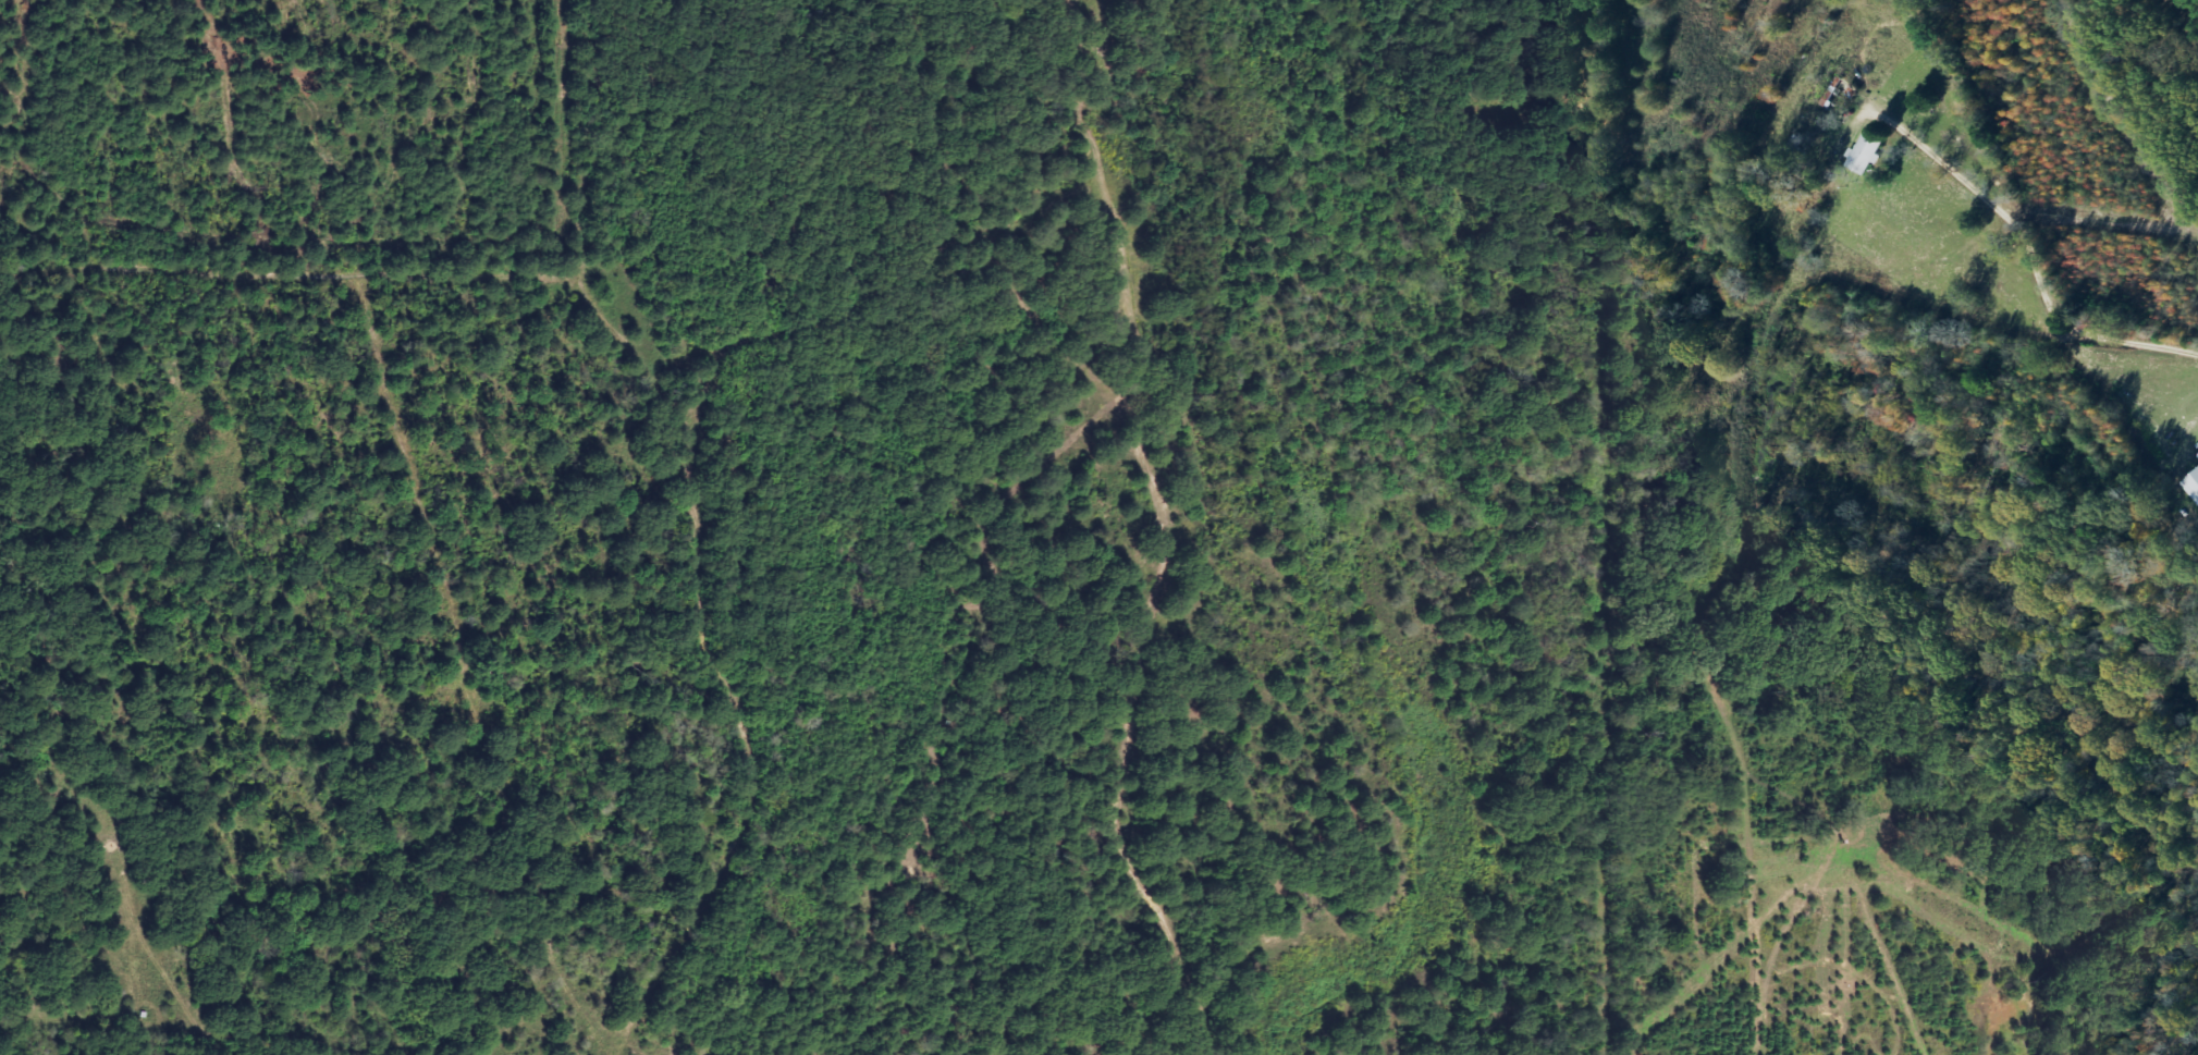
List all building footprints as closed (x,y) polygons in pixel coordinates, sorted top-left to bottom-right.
[(1846,165),(1867,175),(1877,154),(1885,138),(1863,128),(1846,165)] [(2179,483),(2197,505),(2197,467),(2179,483)]
